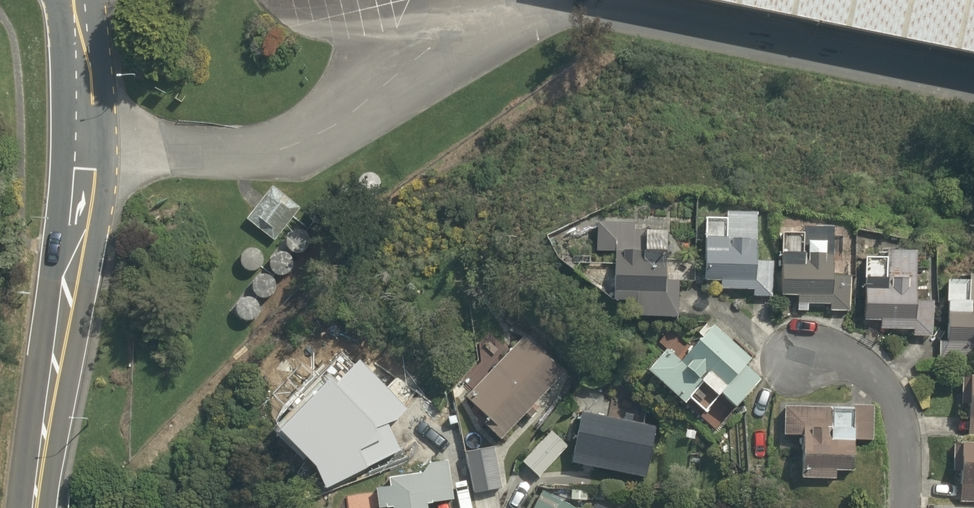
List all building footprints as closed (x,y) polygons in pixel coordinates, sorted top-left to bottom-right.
[(973,61),(973,0),(677,0),(973,61)] [(301,208),(273,187),(248,219),(275,241),(301,208)] [(751,259),(752,209),(696,208),(694,278),(711,278),(711,293),(767,294),(768,259),(751,259)] [(597,216),(596,236),(594,270),(611,271),(609,311),(672,313),(673,276),(661,275),(663,222),(597,216)] [(801,218),(775,217),(772,292),(790,293),(789,301),(847,304),(851,221),(801,218)] [(303,231),(299,230),(295,231),(292,232),(289,235),(288,238),(287,242),(288,246),(289,249),(292,251),(295,253),(299,253),(303,253),(306,251),(308,248),(310,244),(310,240),(309,237),(306,233),(303,231)] [(880,252),(855,252),(853,304),(859,305),(859,316),(875,317),(875,325),(905,327),(909,247),(880,245),(880,252)] [(257,249),(253,248),(249,249),(246,250),(243,253),(241,256),(241,260),(241,264),(243,267),(246,269),(249,271),(253,271),(257,271),(260,269),(262,266),(264,262),(264,258),(263,254),(260,251),(257,249)] [(287,254),(283,253),(279,253),(276,255),(273,257),(271,260),(271,264),(271,268),(273,271),(276,274),(279,275),(283,275),(286,275),(290,273),(292,270),(293,266),(294,262),(292,259),(290,256),(287,254)] [(973,295),(973,269),(961,269),(960,277),(940,276),(937,338),(973,340),(973,312),(963,311),(964,295),(973,295)] [(269,276),(265,275),(261,276),(258,277),(255,280),(254,283),(253,287),(254,291),(255,294),(258,296),(261,298),(265,298),(269,297),(272,296),(274,293),(276,289),(276,285),(275,281),(272,278),(269,276)] [(253,299),(249,298),(245,298),(242,300),(239,302),(237,306),(237,309),(237,313),(239,316),(242,319),(245,320),(249,321),(253,320),(256,318),(258,315),(260,312),(260,308),(259,304),(256,301),(253,299)] [(664,337),(637,365),(674,401),(680,395),(696,411),(714,392),(733,411),(763,379),(746,363),(754,354),(707,309),(672,345),(664,337)] [(497,437),(559,368),(517,332),(460,395),(485,418),(481,423),(497,437)] [(964,389),(963,433),(973,433),(973,390),(964,389)] [(867,405),(780,402),(778,444),(788,444),(788,460),(795,460),(795,476),(829,478),(829,469),(846,469),(847,438),(866,438),(867,405)] [(565,466),(642,476),(649,422),(572,413),(565,466)] [(535,477),(565,445),(548,429),(518,461),(535,477)] [(496,486),(493,445),(463,447),(466,488),(496,486)] [(307,487),(311,507),(423,507),(422,502),(453,495),(445,456),(307,487)] [(952,456),(951,483),(943,483),(942,495),(955,496),(955,501),(957,501),(973,502),(973,457),(952,456)] [(535,487),(524,507),(576,507),(535,487)]
